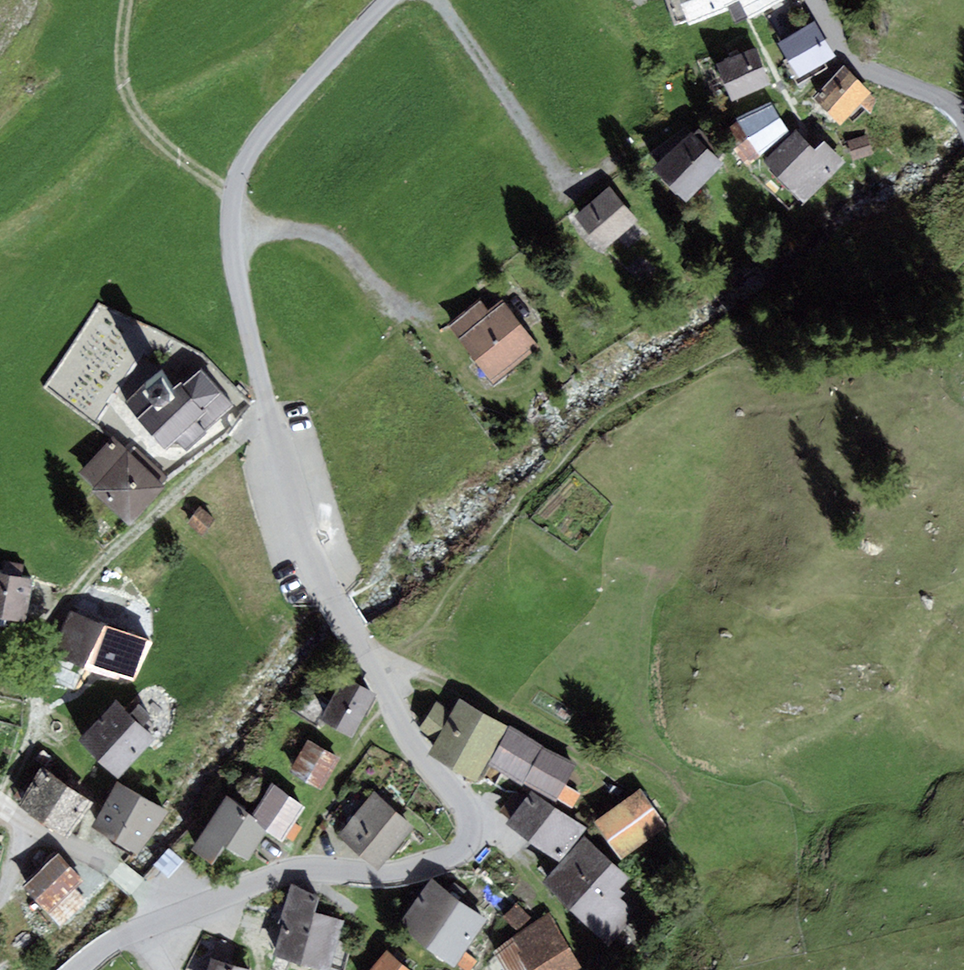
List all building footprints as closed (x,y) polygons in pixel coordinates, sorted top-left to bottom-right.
[(698,26),(746,5),(752,19),(764,14),(792,3),(791,0),(687,0),(698,26)] [(792,3),(764,14),(806,80),(840,62),(806,3),(795,10),(792,3)] [(758,50),(723,65),(740,104),(775,89),(758,50)] [(849,126),(876,96),(847,69),(820,99),(849,126)] [(795,137),(777,106),(744,121),(751,131),(744,138),(760,165),(795,137)] [(696,203),(729,166),(695,135),(661,172),(696,203)] [(821,153),(803,135),(772,166),(811,206),(852,167),(830,145),(821,153)] [(872,139),(852,145),(857,161),(877,156),(872,139)] [(643,226),(613,190),(579,218),(608,254),(643,226)] [(486,306),(456,329),(501,387),(545,351),(508,305),(494,316),(486,306)] [(185,391),(166,372),(130,407),(174,452),(183,443),(194,455),(213,436),(204,426),(212,418),(185,391)] [(203,373),(185,391),(212,418),(204,426),(213,436),(240,410),(203,373)] [(137,526),(174,485),(137,452),(134,456),(117,441),(84,479),(137,526)] [(0,575),(0,619),(32,625),(40,582),(0,575)] [(150,647),(86,620),(79,637),(69,660),(121,681),(124,675),(136,680),(150,647)] [(358,740),(381,699),(347,680),(324,721),(358,740)] [(163,744),(121,702),(83,740),(125,782),(163,744)] [(513,730),(465,703),(436,755),(484,782),(493,765),(513,730)] [(581,768),(513,730),(493,765),(577,812),(586,795),(570,786),(581,768)] [(344,762),(312,742),(293,772),(326,792),(344,762)] [(98,806),(52,776),(28,813),(74,843),(98,806)] [(166,812),(122,786),(97,828),(141,854),(166,812)] [(256,820),(276,834),(289,843),(312,811),(279,788),(256,820)] [(565,863),(589,829),(536,792),(512,826),(565,863)] [(670,829),(644,793),(599,825),(625,861),(670,829)] [(417,829),(378,796),(343,838),(382,871),(417,829)] [(256,820),(231,802),(196,851),(219,867),(233,848),(254,864),(276,834),(256,820)] [(634,880),(589,839),(547,884),(614,945),(640,917),(622,900),(628,894),(624,891),(634,880)] [(84,881),(56,853),(23,884),(50,913),(84,881)] [(186,866),(171,853),(158,870),(173,882),(186,866)] [(436,880),(404,923),(468,969),(474,969),(480,962),(469,954),(492,922),(436,880)] [(333,969),(348,922),(319,913),(324,897),(293,887),(283,918),(290,920),(280,952),(333,969)] [(534,920),(519,906),(506,921),(520,935),(534,920)] [(552,917),(497,951),(509,969),(581,969),(583,968),(552,917)] [(391,952),(376,969),(414,969),(391,952)] [(218,959),(215,969),(258,969),(218,959)]
